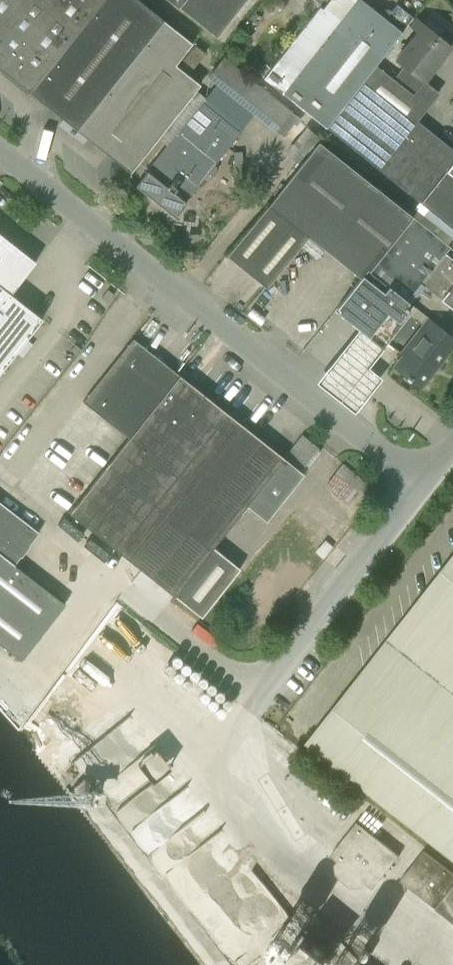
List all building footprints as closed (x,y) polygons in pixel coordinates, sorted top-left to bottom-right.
[(137,0),(0,0),(0,70),(124,168),(130,173),(200,84),(175,65),(192,43),(137,0)] [(215,39),(246,0),(166,0),(215,39)] [(322,8),(320,6),(262,78),(325,128),(375,65),(413,17),(396,4),(385,18),(362,0),(328,0),(322,8)] [(413,95),(450,47),(413,17),(375,65),(393,79),(413,95)] [(204,53),(194,45),(179,64),(189,72),(204,53)] [(289,114),(223,60),(208,79),(274,133),(289,114)] [(325,128),(419,203),(452,160),(452,150),(417,121),(428,107),(413,95),(393,79),(375,65),(325,128)] [(139,181),(135,186),(174,217),(221,160),(245,130),(205,98),(139,181)] [(295,133),(282,152),(297,162),(315,137),(293,122),(289,128),(295,133)] [(370,271),(412,217),(317,141),(226,256),(266,287),(307,236),(360,278),(367,269),(370,271)] [(419,203),(452,230),(452,160),(419,203)] [(412,217),(370,271),(406,300),(422,283),(452,309),(452,259),(445,253),(450,247),(447,244),(452,238),(418,210),(412,217)] [(40,322),(42,319),(11,294),(36,262),(8,240),(11,237),(6,233),(2,230),(0,232),(0,372),(40,322)] [(367,269),(360,278),(336,308),(383,345),(414,306),(406,300),(370,271),(367,269)] [(431,320),(394,368),(409,380),(411,378),(421,386),(452,345),(452,337),(431,320)] [(385,346),(360,326),(316,382),(354,412),(381,378),(367,367),(385,346)] [(69,513),(175,596),(214,547),(247,506),(284,458),(247,429),(232,417),(217,405),(177,374),(133,338),(130,342),(80,401),(128,439),(69,513)] [(284,458),(302,473),(320,451),(317,449),(302,436),(284,458)] [(284,458),(247,506),(266,521),(304,474),(302,473),(284,458)] [(325,482),(345,500),(362,482),(341,464),(325,482)] [(21,660),(65,604),(14,564),(39,532),(0,502),(0,644),(21,660)] [(214,547),(175,596),(201,617),(240,568),(214,547)] [(307,742),(452,857),(452,555),(307,742)] [(141,782),(162,770),(151,750),(130,761),(141,782)] [(337,861),(339,863),(337,867),(338,875),(352,886),(360,884),(363,882),(365,884),(373,873),(380,879),(399,856),(356,822),(338,845),(345,851),(337,861)] [(401,882),(452,922),(452,874),(424,852),(401,882)]
